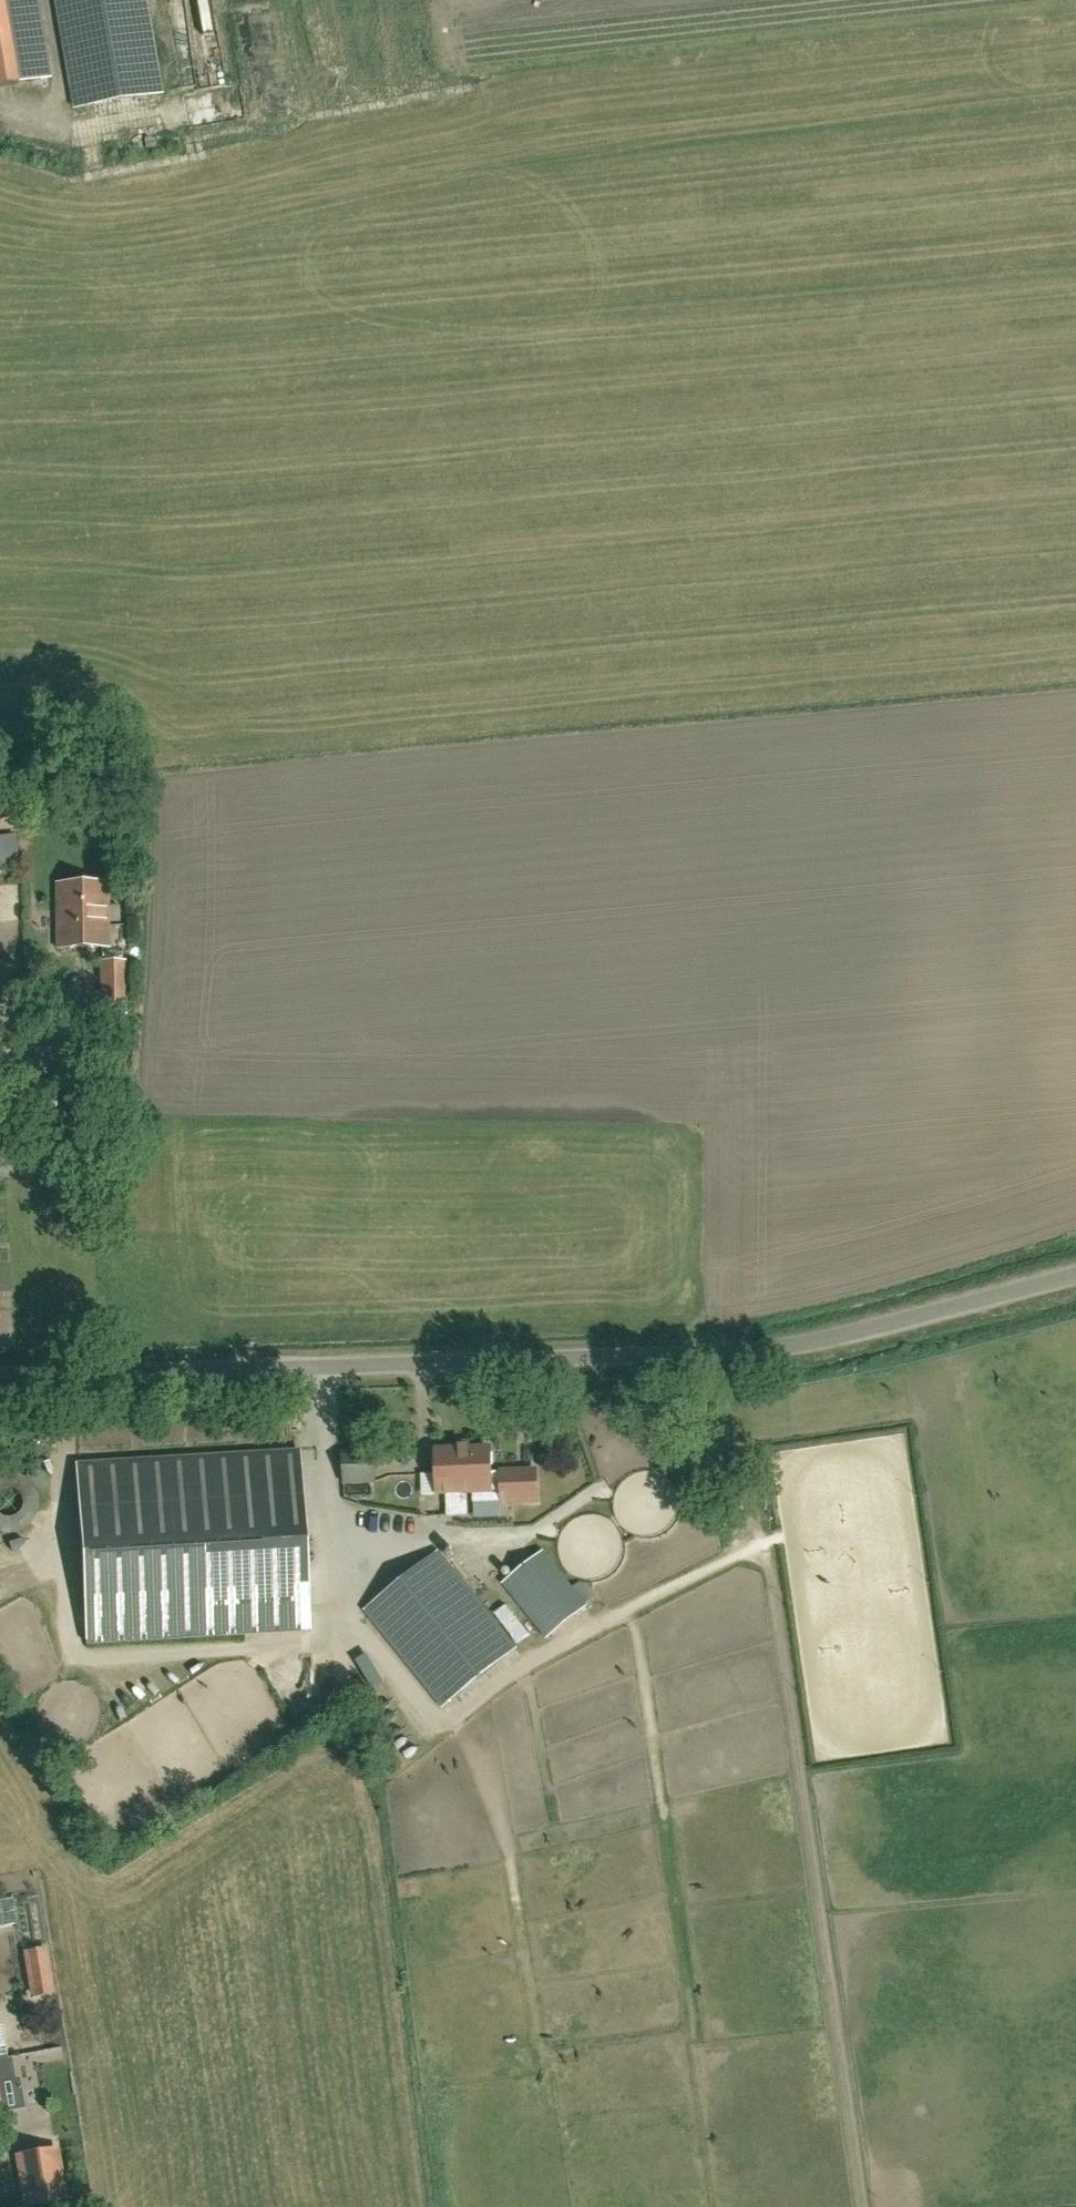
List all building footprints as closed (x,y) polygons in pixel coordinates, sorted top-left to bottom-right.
[(49,78),(35,0),(0,0),(0,86),(49,78)] [(74,107),(161,92),(145,0),(55,0),(74,107)] [(18,824),(29,823),(27,804),(16,805),(18,824)] [(15,834),(0,836),(0,868),(19,865),(15,834)] [(108,881),(56,882),(57,947),(108,946),(108,881)] [(127,959),(98,960),(99,1007),(128,1007),(127,959)] [(499,1471),(489,1471),(488,1448),(435,1450),(437,1493),(447,1492),(448,1515),(466,1514),(465,1492),(473,1491),(473,1502),(501,1501),(501,1504),(540,1503),(538,1467),(499,1469),(499,1471)] [(297,1451),(73,1466),(84,1644),(309,1629),(297,1451)] [(343,1483),(374,1482),(373,1451),(342,1452),(343,1483)] [(545,1550),(503,1584),(546,1638),(588,1604),(545,1550)] [(364,1610),(442,1707),(516,1648),(438,1551),(364,1610)] [(378,1687),(389,1681),(375,1653),(364,1659),(378,1687)] [(0,1899),(0,1924),(20,1923),(19,1898),(0,1899)] [(51,1992),(47,1963),(44,1949),(26,1952),(28,1966),(33,1995),(51,1992)] [(17,2155),(26,2206),(63,2199),(54,2149),(17,2155)]
